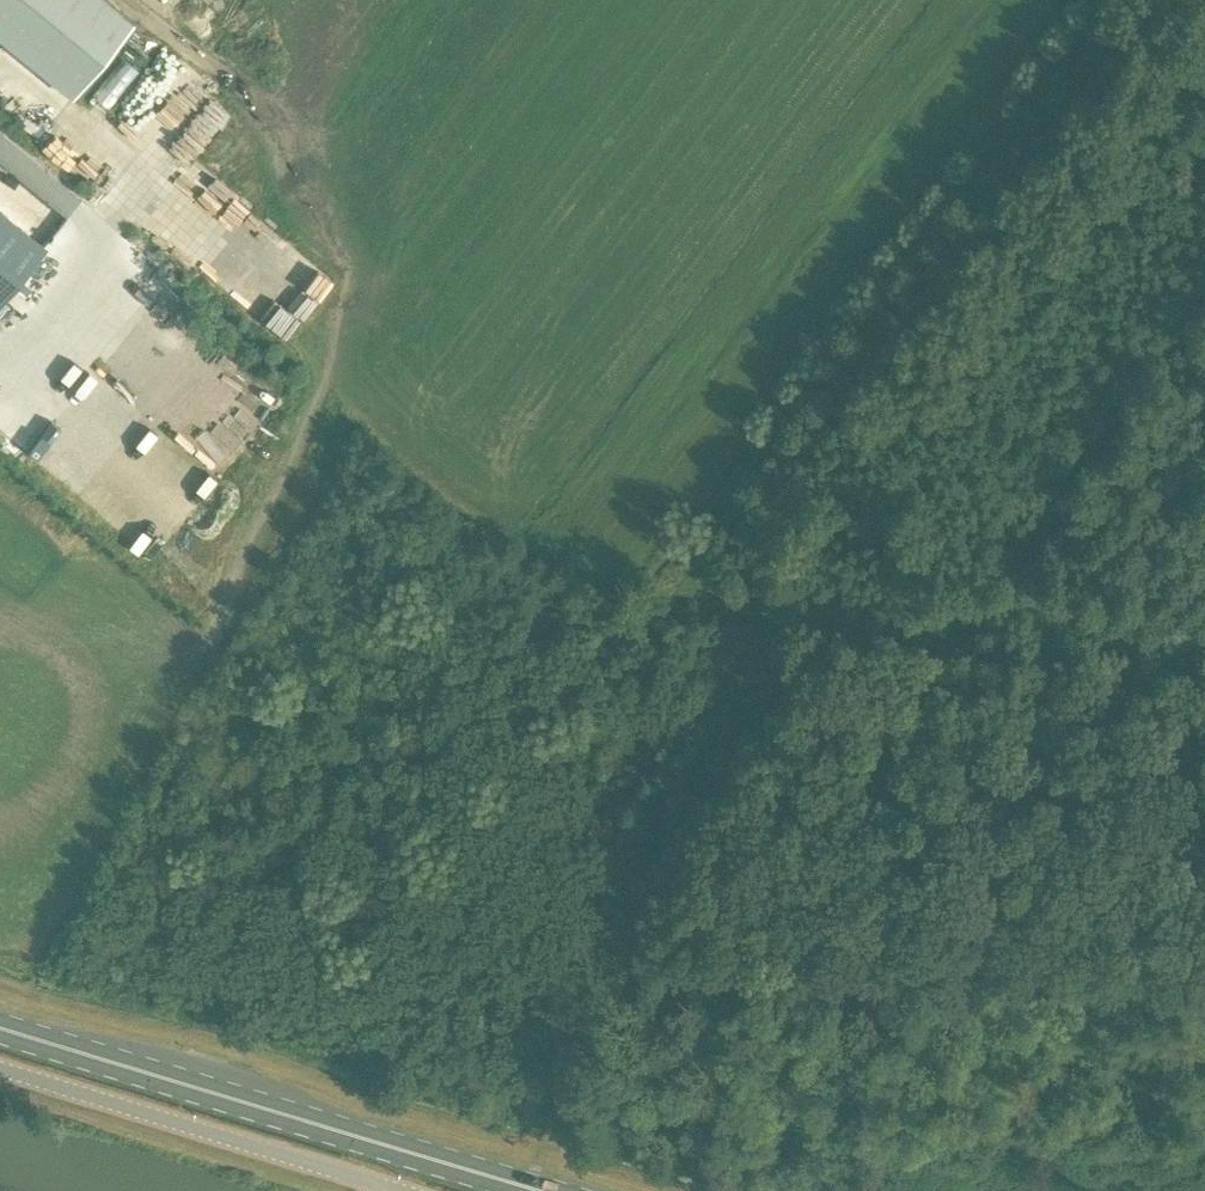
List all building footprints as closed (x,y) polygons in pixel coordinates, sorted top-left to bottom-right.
[(132,21),(106,0),(0,0),(0,40),(70,97),(132,21)] [(96,91),(112,103),(141,67),(125,55),(96,91)] [(47,244),(0,204),(0,299),(47,244)] [(9,400),(0,390),(0,407),(1,408),(9,400)] [(208,502),(146,449),(129,468),(82,428),(50,465),(160,558),(208,502)] [(187,487),(216,497),(224,475),(195,465),(187,487)]
